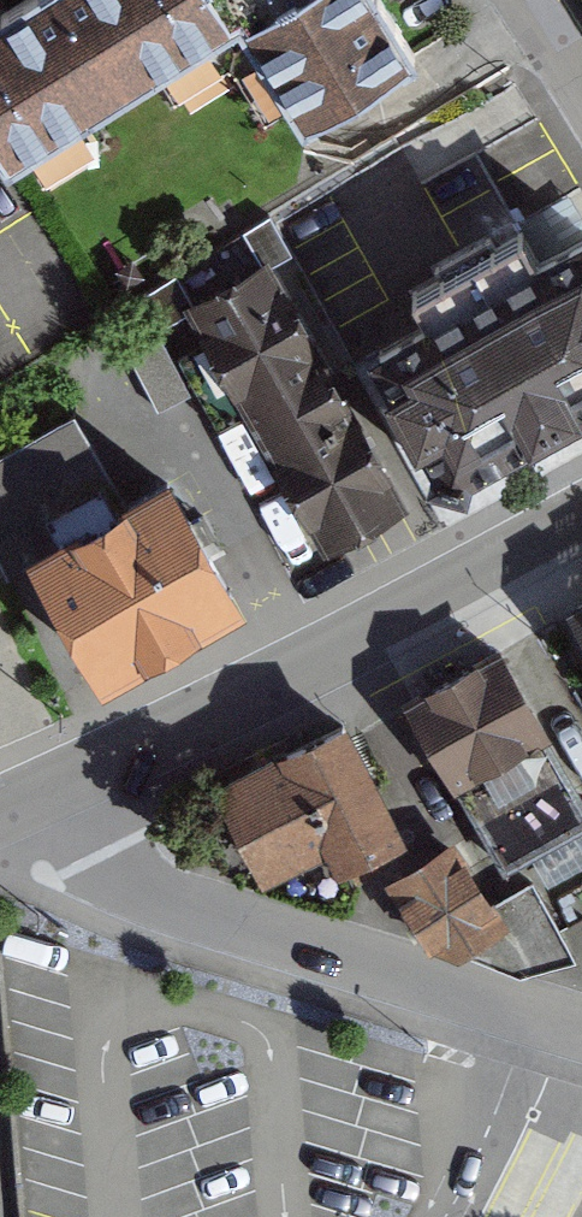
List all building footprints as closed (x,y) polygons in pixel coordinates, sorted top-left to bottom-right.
[(0,36),(0,216),(4,223),(22,213),(35,232),(97,196),(80,170),(158,125),(171,145),(224,113),(255,166),(284,151),(301,176),(421,113),(359,0),(62,0),(0,36)] [(397,259),(412,290),(357,320),(427,446),(464,472),(581,410),(581,198),(537,224),(515,198),(397,259)] [(268,248),(193,289),(331,544),(339,540),(401,506),(405,504),(268,248)] [(247,596),(171,462),(31,543),(96,677),(247,596)] [(395,689),(501,866),(581,825),(581,786),(497,636),(395,689)] [(414,832),(355,715),(239,774),(286,868),(337,843),(348,865),(414,832)] [(456,827),(383,874),(430,944),(510,963),(568,932),(537,880),(501,898),(456,827)]
